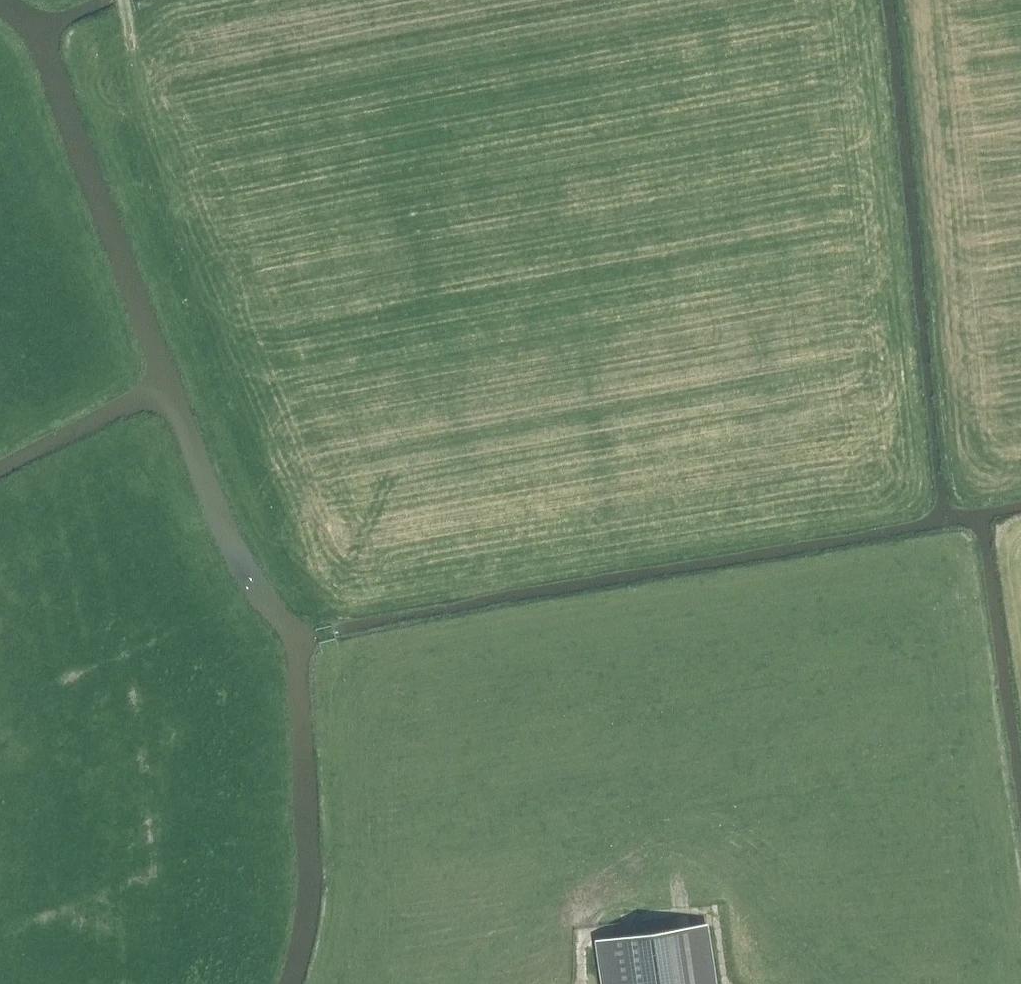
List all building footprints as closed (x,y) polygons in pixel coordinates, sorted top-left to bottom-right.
[(708,922),(593,939),(600,983),(717,983),(708,922)]
